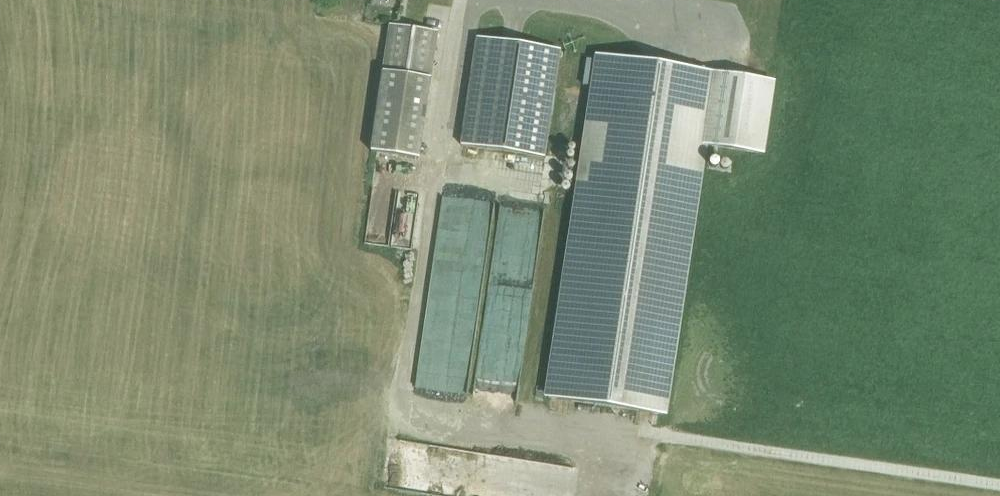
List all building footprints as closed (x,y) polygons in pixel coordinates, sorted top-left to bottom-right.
[(389,25),(382,72),(429,79),(436,32),(389,25)] [(460,145),(543,157),(559,50),(476,38),(460,145)] [(594,52),(543,397),(667,416),(708,145),(765,154),(775,79),(594,52)] [(472,217),(429,217),(429,348),(455,348),(455,323),(465,323),(465,298),(472,298),(472,217)] [(510,372),(522,241),(491,238),(479,369),(510,372)] [(516,438),(516,449),(535,448),(535,438),(516,438)] [(416,440),(411,478),(476,486),(481,448),(416,440)]
